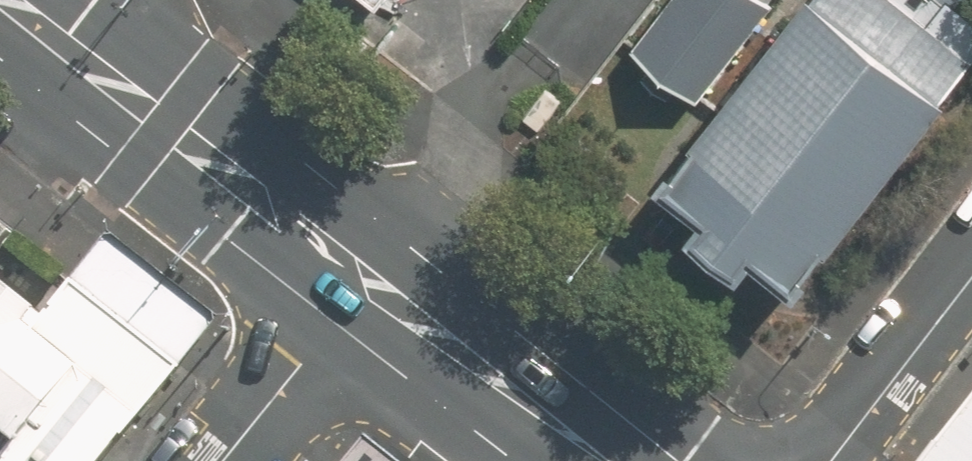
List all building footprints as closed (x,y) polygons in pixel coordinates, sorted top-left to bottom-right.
[(637,44),(702,94),(776,0),(672,0),(637,44)] [(702,134),(708,139),(680,173),(725,207),(710,226),(750,258),(765,239),(807,274),(834,239),(836,242),(954,95),(949,90),(971,63),(971,45),(916,0),(810,0),(702,134)] [(12,236),(0,226),(0,251),(12,236)] [(168,357),(71,281),(43,315),(0,281),(0,423),(15,436),(0,455),(0,460),(85,460),(168,357)] [(930,460),(971,460),(971,404),(930,460)]
